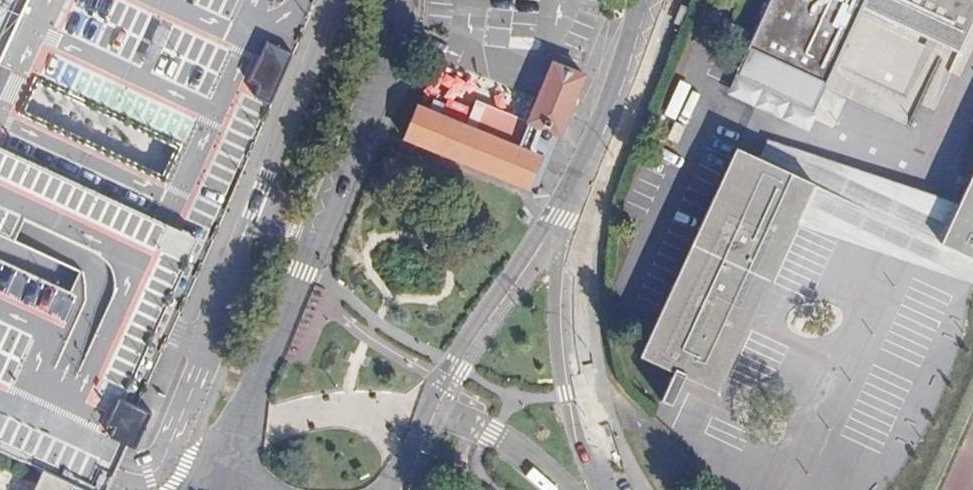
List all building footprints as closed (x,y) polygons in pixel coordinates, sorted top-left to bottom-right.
[(740,57),(820,94),(843,45),(861,8),(957,52),(972,18),(972,0),(767,0),(740,57)] [(520,149),(417,107),(403,140),(529,190),(543,158),(552,134),(558,136),(582,75),(554,64),(520,149)] [(44,468),(94,489),(104,489),(105,488),(112,472),(120,454),(211,239),(0,144),(0,448),(44,468)] [(734,147),(639,357),(668,370),(718,389),(736,347),(741,336),(774,263),(800,209),(812,183),(734,147)] [(943,246),(962,255),(972,260),(972,180),(943,246)] [(44,468),(0,448),(0,489),(34,489),(44,468)] [(44,468),(34,489),(94,489),(44,468)]
